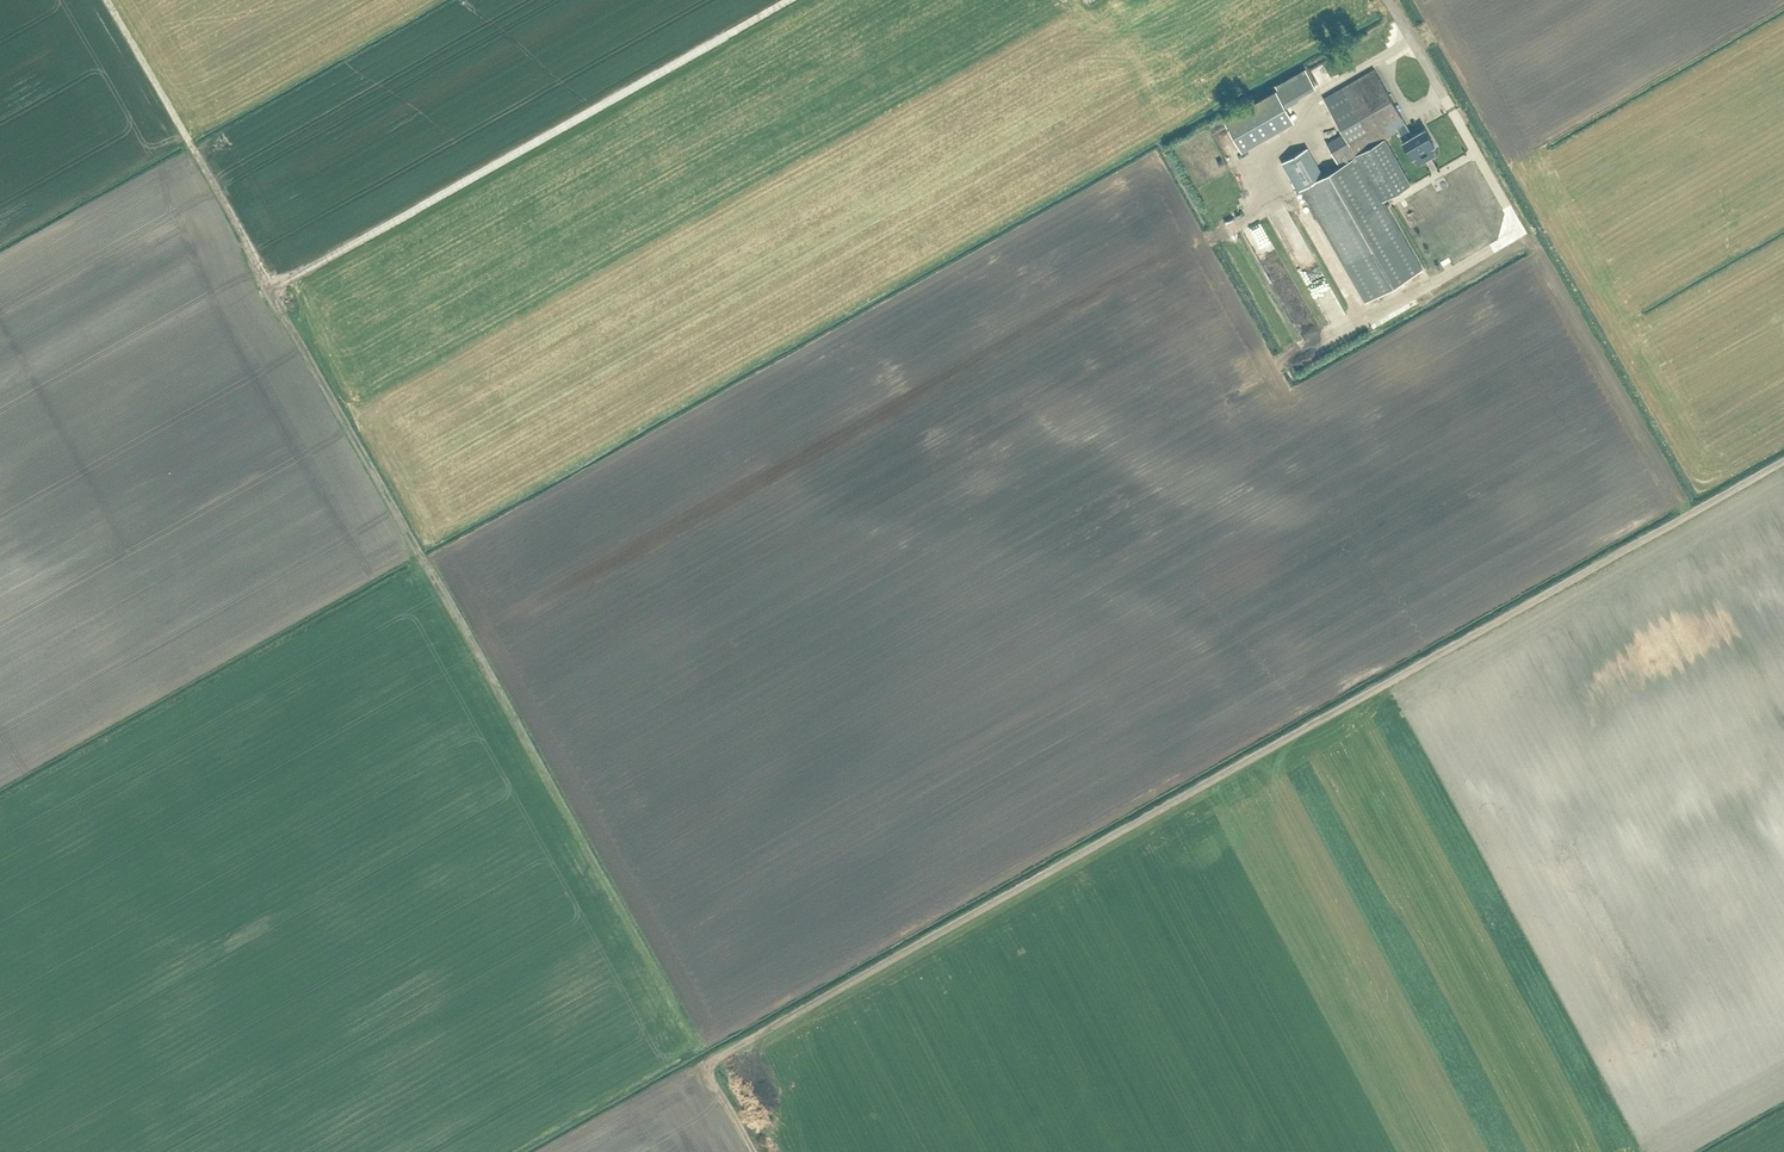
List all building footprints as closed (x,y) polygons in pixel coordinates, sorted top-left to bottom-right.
[(1241,150),(1294,120),(1286,106),(1298,99),(1297,97),(1315,86),(1304,66),(1273,84),(1275,88),(1223,118),(1241,150)] [(1300,188),(1343,264),(1365,302),(1422,268),(1400,231),(1382,199),(1411,183),(1384,137),(1398,129),(1405,140),(1402,142),(1411,157),(1431,146),(1422,131),(1412,136),(1374,69),(1323,98),(1343,132),(1326,141),(1339,165),(1323,175),(1307,147),(1280,162),(1297,190),(1300,188)]
